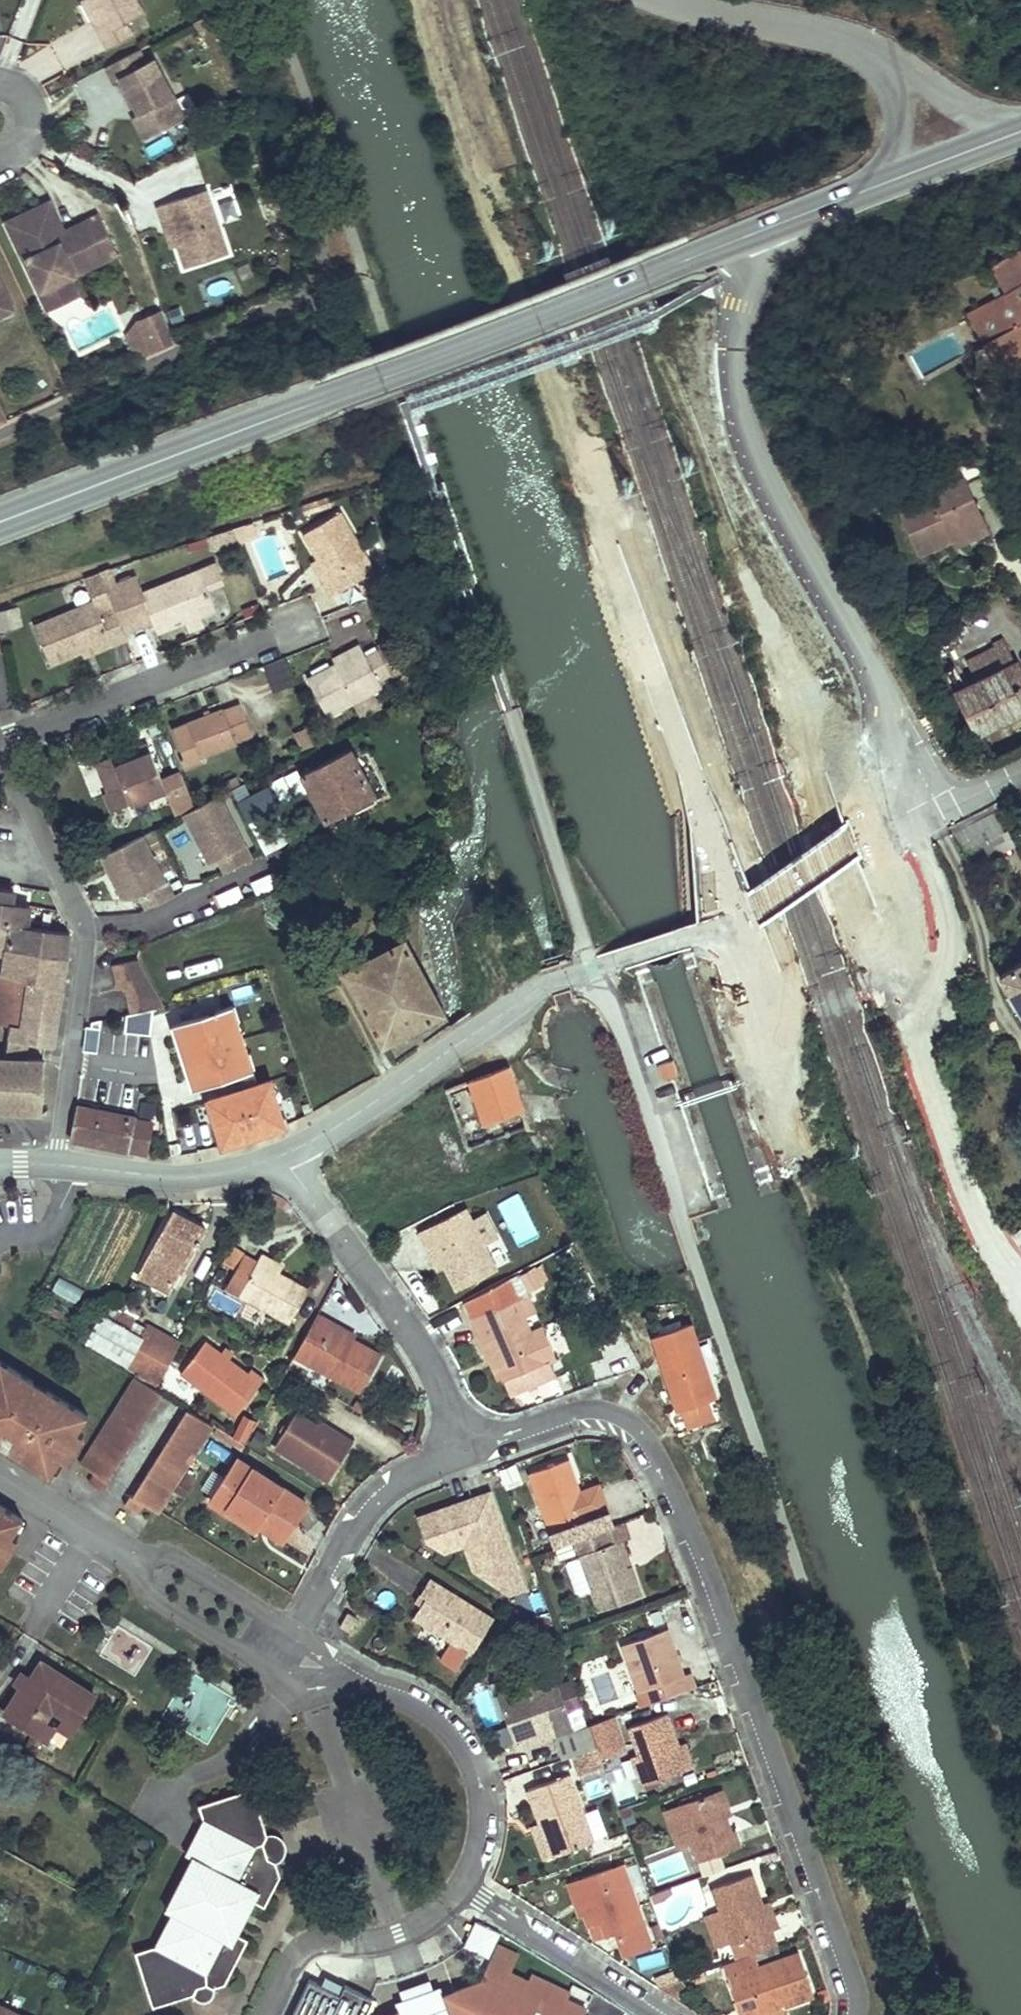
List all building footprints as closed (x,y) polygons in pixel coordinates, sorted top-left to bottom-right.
[(104,2),(98,5),(113,34),(138,21),(131,8),(145,0),(104,0),(104,2)] [(154,121),(188,104),(159,44),(151,49),(144,34),(111,50),(119,66),(126,62),(143,98),(154,121)] [(148,124),(154,121),(143,98),(136,101),(148,124)] [(234,240),(212,176),(165,192),(171,209),(176,207),(184,232),(192,254),(234,240)] [(6,219),(10,230),(48,213),(62,245),(68,243),(66,238),(89,228),(86,221),(64,230),(51,200),(6,219)] [(184,232),(176,207),(171,209),(179,234),(184,232)] [(72,274),(117,255),(99,215),(86,221),(89,228),(66,238),(68,243),(62,245),(48,213),(10,230),(23,258),(26,257),(32,254),(42,277),(36,280),(40,288),(72,274)] [(967,298),(982,328),(995,322),(1003,338),(1020,345),(1020,247),(1017,248),(1013,240),(992,251),(1006,278),(967,298)] [(42,277),(32,254),(26,257),(36,280),(42,277)] [(72,274),(40,288),(49,308),(81,294),(72,274)] [(8,292),(0,275),(0,296),(8,292)] [(8,292),(0,296),(0,315),(15,308),(8,292)] [(134,360),(175,343),(163,308),(143,311),(125,338),(134,360)] [(991,344),(1003,338),(995,322),(982,328),(991,344)] [(900,485),(920,531),(952,517),(950,513),(981,499),(963,457),(900,485)] [(340,575),(381,548),(346,495),(312,517),(326,539),(337,554),(330,559),(340,575)] [(952,517),(955,525),(987,511),(981,499),(950,513),(952,517)] [(337,554),(326,539),(319,543),(330,559),(337,554)] [(230,564),(222,546),(207,552),(214,570),(230,564)] [(116,550),(107,553),(128,605),(148,597),(149,602),(155,604),(160,602),(165,612),(194,600),(205,596),(222,589),(214,570),(207,552),(150,576),(143,559),(123,567),(116,550)] [(107,553),(91,558),(100,580),(39,604),(55,644),(88,631),(117,620),(119,625),(134,619),(128,605),(107,553)] [(936,598),(937,601),(958,591),(957,588),(936,598)] [(209,606),(205,596),(194,600),(198,611),(209,606)] [(117,620),(88,631),(90,636),(119,625),(117,620)] [(346,642),(373,629),(370,623),(343,637),(346,642)] [(944,651),(975,716),(1020,694),(1020,651),(1007,624),(970,641),(980,664),(970,669),(958,644),(944,651)] [(346,642),(316,657),(335,694),(387,668),(383,660),(399,652),(388,629),(376,635),(373,629),(346,642)] [(383,660),(387,668),(403,660),(399,652),(383,660)] [(270,690),(291,686),(284,657),(263,662),(270,690)] [(228,687),(178,706),(189,736),(204,731),(206,736),(241,723),(239,717),(256,711),(245,682),(228,689),(228,687)] [(120,735),(103,742),(114,770),(110,772),(117,791),(174,768),(184,794),(202,784),(188,750),(170,757),(156,722),(140,729),(142,736),(124,743),(120,735)] [(189,736),(193,746),(208,740),(206,736),(204,731),(189,736)] [(352,747),(304,772),(326,819),(356,803),(360,811),(380,800),(352,747)] [(270,788),(236,805),(256,846),(283,832),(272,810),(279,807),(270,788)] [(220,791),(179,810),(210,876),(251,856),(220,791)] [(1008,801),(959,823),(971,843),(1019,820),(1008,801)] [(146,833),(98,851),(117,899),(164,881),(146,833)] [(858,879),(888,928),(938,898),(908,849),(858,879)] [(29,902),(31,882),(17,881),(18,867),(0,865),(0,899),(29,902)] [(0,899),(0,925),(8,926),(5,953),(0,953),(0,1001),(11,1002),(59,1009),(70,933),(27,928),(29,902),(0,899)] [(71,907),(29,902),(27,928),(70,933),(73,910),(71,907)] [(444,1013),(448,1011),(440,996),(407,931),(341,965),(383,1045),(444,1013)] [(143,941),(118,946),(123,967),(133,965),(151,960),(143,941)] [(1000,954),(1020,986),(1020,942),(1000,954)] [(151,960),(133,965),(140,993),(163,988),(151,960)] [(249,985),(190,1006),(201,1038),(260,1016),(249,985)] [(59,1009),(11,1002),(8,1023),(24,1026),(28,1019),(57,1024),(59,1009)] [(46,1089),(47,1042),(0,1041),(0,1088),(46,1089)] [(214,1080),(229,1126),(290,1104),(275,1059),(214,1080)] [(467,1148),(531,1125),(509,1064),(445,1087),(467,1148)] [(140,1098),(84,1089),(79,1120),(135,1129),(140,1099),(140,1098)] [(158,1102),(140,1099),(135,1129),(152,1132),(158,1102)] [(151,1262),(175,1275),(213,1211),(178,1192),(137,1261),(148,1267),(151,1262)] [(474,1193),(429,1218),(438,1234),(444,1231),(455,1251),(468,1273),(506,1252),(474,1193)] [(516,1247),(538,1237),(518,1193),(496,1203),(516,1247)] [(267,1238),(291,1251),(295,1244),(271,1231),(267,1238)] [(449,1254),(455,1251),(444,1231),(438,1234),(449,1254)] [(251,1237),(244,1249),(257,1257),(264,1244),(251,1237)] [(231,1272),(244,1279),(249,1271),(299,1301),(319,1267),(291,1251),(267,1238),(264,1244),(257,1257),(244,1249),(231,1272)] [(540,1269),(532,1255),(520,1263),(527,1276),(540,1269)] [(516,1264),(473,1288),(492,1338),(500,1335),(512,1365),(518,1380),(563,1361),(557,1346),(563,1344),(550,1313),(539,1317),(533,1302),(537,1300),(529,1282),(524,1284),(516,1264)] [(49,1291),(72,1304),(81,1290),(58,1276),(49,1291)] [(340,1310),(344,1304),(327,1294),(303,1335),(372,1374),(391,1339),(362,1323),(340,1310)] [(366,1316),(344,1304),(340,1310),(362,1323),(366,1316)] [(183,1328),(153,1311),(129,1353),(155,1369),(159,1372),(183,1328)] [(191,1352),(249,1393),(276,1354),(265,1346),(263,1349),(216,1316),(191,1352)] [(693,1323),(658,1333),(679,1409),(707,1401),(714,1399),(693,1323)] [(505,1368),(512,1365),(500,1335),(492,1338),(505,1368)] [(19,1420),(10,1434),(43,1455),(54,1439),(48,1436),(57,1422),(65,1409),(70,1413),(81,1394),(3,1345),(0,1350),(0,1409),(19,1420)] [(90,1454),(84,1463),(98,1471),(103,1462),(100,1460),(155,1369),(129,1353),(73,1443),(90,1454)] [(121,1473),(115,1482),(131,1492),(137,1483),(150,1492),(209,1404),(180,1386),(124,1475),(121,1473)] [(324,1408),(304,1395),(285,1424),(339,1460),(362,1425),(346,1414),(342,1420),(324,1408)] [(712,1418),(707,1401),(679,1409),(684,1426),(712,1418)] [(328,1402),(324,1408),(342,1420),(346,1414),(328,1402)] [(10,1434),(19,1420),(0,1409),(0,1428),(10,1434)] [(57,1422),(68,1429),(76,1416),(70,1413),(65,1409),(57,1422)] [(54,1439),(60,1442),(68,1429),(57,1422),(48,1436),(54,1439)] [(232,1437),(206,1479),(223,1488),(226,1482),(254,1499),(259,1491),(284,1506),(300,1480),(232,1437)] [(572,1508),(577,1520),(604,1509),(599,1496),(593,1499),(583,1472),(571,1440),(533,1455),(556,1515),(572,1508)] [(589,1470),(583,1472),(593,1499),(599,1496),(589,1470)] [(513,1573),(526,1565),(495,1476),(422,1503),(428,1520),(446,1532),(467,1524),(477,1551),(513,1573)] [(223,1488),(249,1506),(254,1499),(226,1482),(223,1488)] [(1,1512),(6,1516),(17,1499),(0,1488),(0,1513),(1,1512)] [(254,1499),(278,1515),(284,1506),(259,1491),(254,1499)] [(620,1525),(628,1523),(623,1507),(603,1513),(605,1520),(608,1529),(616,1527),(620,1525)] [(4,1532),(12,1519),(6,1516),(1,1512),(0,1513),(0,1530),(4,1532)] [(573,1523),(596,1594),(638,1581),(629,1552),(624,1553),(616,1527),(608,1529),(605,1520),(603,1513),(573,1523)] [(620,1525),(616,1527),(624,1553),(629,1552),(620,1525)] [(484,1594),(420,1555),(410,1572),(418,1577),(414,1583),(407,1594),(463,1629),(484,1594)] [(406,1578),(414,1583),(418,1577),(410,1572),(406,1578)] [(357,1616),(348,1611),(340,1626),(348,1630),(357,1616)] [(655,1666),(660,1680),(686,1672),(681,1659),(675,1661),(659,1611),(615,1626),(631,1675),(655,1666)] [(25,1656),(20,1663),(11,1658),(5,1668),(13,1673),(0,1693),(0,1703),(23,1718),(41,1690),(52,1697),(49,1702),(64,1711),(84,1680),(43,1654),(37,1664),(25,1656)] [(492,1688),(505,1724),(559,1705),(541,1654),(514,1663),(519,1679),(492,1688)] [(204,1735),(224,1693),(184,1674),(164,1716),(204,1735)] [(621,1736),(632,1768),(677,1753),(668,1728),(658,1695),(620,1708),(628,1734),(621,1736)] [(615,1728),(605,1698),(579,1707),(586,1727),(589,1737),(615,1728)] [(544,1718),(550,1739),(561,1736),(586,1727),(579,1707),(544,1718)] [(668,1728),(677,1753),(682,1751),(674,1726),(668,1728)] [(586,1727),(561,1736),(567,1755),(592,1747),(589,1737),(586,1727)] [(591,1841),(569,1774),(527,1787),(538,1820),(531,1822),(542,1857),(591,1841)] [(715,1777),(711,1778),(719,1804),(723,1802),(715,1777)] [(711,1778),(672,1790),(684,1828),(693,1857),(713,1850),(709,1837),(730,1830),(725,1814),(722,1814),(719,1804),(711,1778)] [(172,1913),(154,1946),(135,1952),(153,2008),(193,1995),(197,1987),(207,1984),(214,1988),(225,1983),(249,1939),(239,1934),(256,1902),(265,1907),(281,1875),(276,1861),(268,1858),(263,1843),(268,1834),(252,1787),(198,1805),(203,1818),(185,1854),(191,1858),(165,1909),(172,1913)] [(684,1828),(672,1790),(660,1794),(672,1831),(684,1828)] [(595,1805),(584,1809),(594,1835),(606,1831),(595,1805)] [(263,1843),(268,1858),(276,1861),(279,1860),(282,1858),(285,1855),(286,1851),(286,1847),(286,1844),(284,1840),(282,1837),(279,1835),(275,1834),(272,1834),(268,1834),(263,1843)] [(611,1868),(618,1888),(629,1884),(608,1844),(611,1868)] [(700,1872),(723,1866),(719,1852),(696,1859),(700,1872)] [(552,1864),(562,1894),(584,1912),(574,1881),(552,1864)] [(574,1881),(584,1912),(589,1926),(601,1922),(606,1936),(615,1933),(621,1950),(627,1953),(650,1946),(629,1884),(618,1888),(611,1868),(574,1881)] [(737,1961),(752,1955),(777,1945),(771,1929),(763,1905),(752,1874),(711,1888),(719,1913),(729,1941),(737,1961)] [(763,1905),(771,1929),(778,1927),(770,1903),(763,1905)] [(715,1945),(729,1941),(719,1913),(705,1917),(715,1945)] [(489,1958),(501,1933),(475,1921),(464,1946),(489,1958)] [(594,1995),(572,1984),(570,1990),(533,1972),(529,1979),(513,1971),(520,1953),(497,1944),(481,1980),(476,1982),(442,1994),(449,2014),(585,2014),(594,1995)] [(724,1966),(742,2014),(761,2014),(784,2007),(815,1995),(800,1952),(757,1968),(752,1955),(737,1961),(724,1966)] [(659,1976),(670,1995),(684,1988),(673,1968),(659,1976)] [(374,1999),(345,1985),(340,1994),(309,1979),(292,2014),(366,2014),(374,1999)] [(207,1984),(197,1987),(193,1995),(195,1998),(198,2000),(202,2002),(205,2001),(209,2000),(212,1998),(214,1995),(214,1991),(214,1988),(207,1984)] [(413,2014),(414,2014),(437,2014),(434,2006),(413,2014)] [(0,2007),(0,2014),(17,2014),(0,2007)] [(784,2007),(761,2014),(787,2014),(784,2007)]
